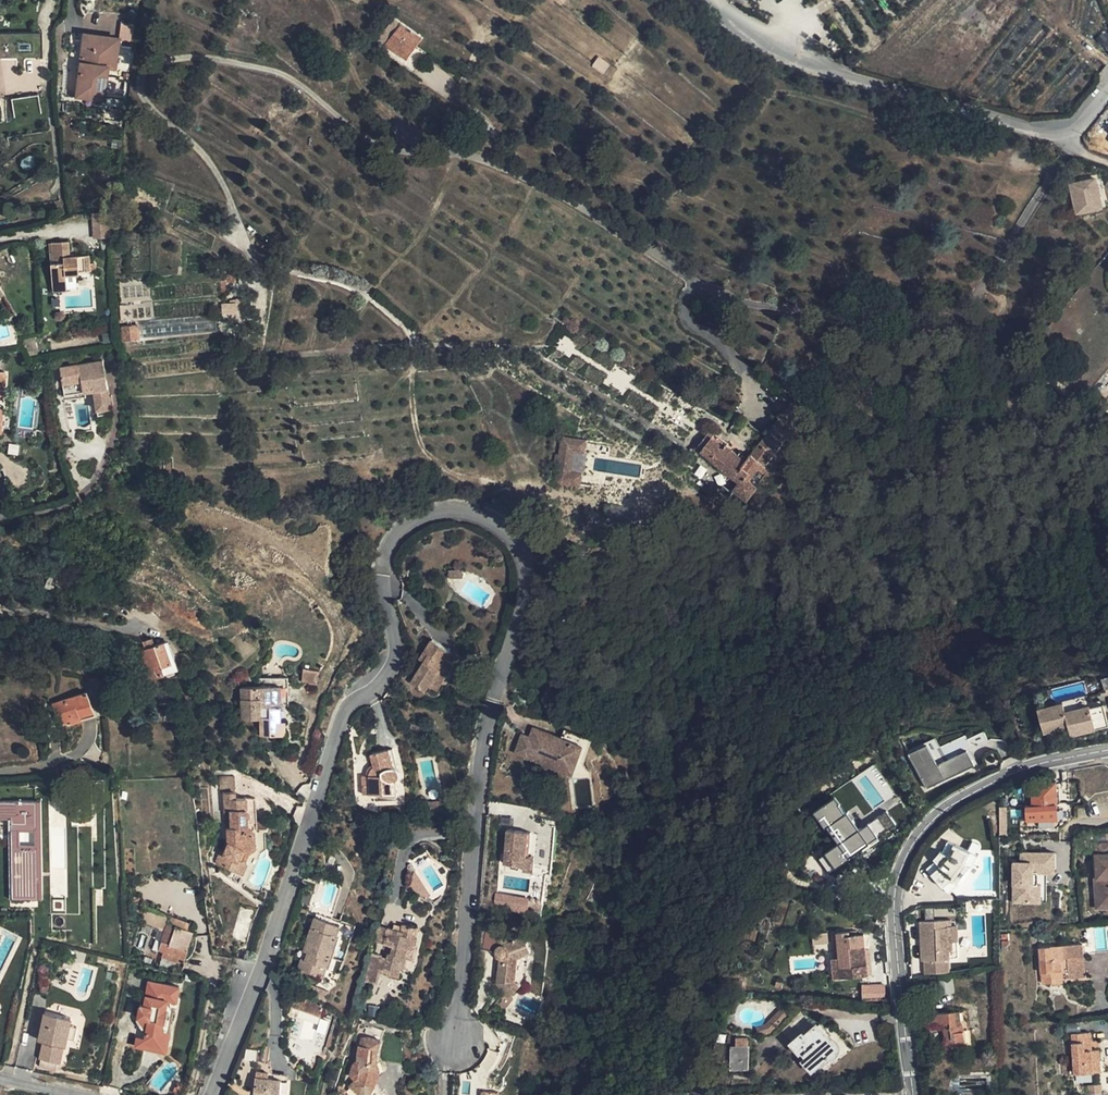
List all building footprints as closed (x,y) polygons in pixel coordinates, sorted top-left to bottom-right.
[(406,59),(422,38),(394,18),(384,32),(391,36),(385,44),(406,59)] [(120,40),(131,40),(132,25),(120,25),(120,40)] [(391,36),(384,32),(378,41),(384,45),(391,36)] [(43,34),(0,34),(0,51),(43,50),(43,34)] [(82,53),(77,96),(104,100),(108,69),(115,70),(119,38),(82,34),(79,53),(82,53)] [(591,66),(603,75),(610,65),(598,56),(591,66)] [(39,94),(12,99),(15,118),(41,113),(39,94)] [(1077,209),(1097,205),(1094,192),(1092,183),(1091,180),(1072,184),(1077,209)] [(92,212),(94,238),(111,237),(113,210),(92,212)] [(51,264),(53,290),(67,289),(66,285),(65,275),(75,275),(79,274),(79,272),(96,271),(95,263),(90,263),(89,255),(71,256),(69,241),(52,242),(53,264),(51,264)] [(65,275),(66,285),(76,284),(75,275),(65,275)] [(246,311),(245,298),(232,299),(232,303),(222,303),(223,313),(246,311)] [(130,320),(129,305),(120,306),(122,320),(130,320)] [(138,325),(139,338),(218,330),(216,314),(138,321),(138,325)] [(321,316),(317,327),(328,330),(331,320),(321,316)] [(122,326),(123,341),(140,339),(139,338),(138,325),(122,326)] [(564,336),(556,348),(569,357),(577,344),(564,336)] [(103,361),(60,368),(62,385),(81,382),(83,393),(92,391),(96,417),(111,415),(103,361)] [(144,376),(142,366),(134,367),(136,377),(144,376)] [(62,385),(64,396),(83,393),(81,382),(62,385)] [(806,397),(798,392),(792,400),(801,405),(806,397)] [(797,411),(801,405),(792,400),(789,405),(797,411)] [(709,429),(696,445),(740,478),(744,481),(760,459),(765,462),(788,430),(789,421),(778,414),(763,435),(747,456),(723,438),(709,429)] [(740,416),(723,438),(747,456),(763,435),(740,416)] [(549,479),(574,483),(576,473),(567,471),(572,447),(581,448),(584,437),(559,433),(556,448),(551,447),(549,461),(554,461),(549,479)] [(18,455),(19,444),(8,443),(7,454),(18,455)] [(744,492),(765,462),(760,459),(744,481),(740,478),(734,485),(744,492)] [(448,579),(463,578),(462,571),(448,571),(448,579)] [(142,641),(145,648),(155,645),(153,638),(142,641)] [(140,650),(150,679),(178,669),(168,640),(155,645),(145,648),(140,650)] [(429,685),(438,691),(455,665),(446,659),(451,652),(433,640),(425,651),(430,655),(425,662),(412,683),(425,691),(429,685)] [(430,655),(425,651),(421,658),(425,662),(430,655)] [(302,681),(317,684),(320,672),(305,669),(302,681)] [(259,686),(241,687),(242,719),(259,718),(260,736),(281,736),(281,722),(280,706),(288,705),(288,678),(259,678),(259,686)] [(94,711),(87,691),(52,703),(59,723),(70,719),(71,724),(82,720),(80,716),(94,711)] [(1038,708),(1044,734),(1069,728),(1071,735),(1107,726),(1107,719),(1104,704),(1091,707),(1088,695),(1038,708)] [(96,715),(94,711),(80,716),(82,720),(96,715)] [(515,753),(572,774),(577,761),(584,764),(593,740),(565,729),(561,738),(534,728),(530,737),(522,734),(515,753)] [(927,787),(974,764),(967,749),(937,764),(927,744),(910,753),(927,787)] [(363,777),(364,794),(384,794),(384,793),(393,792),(393,781),(396,780),(398,778),(399,775),(399,772),(398,770),(395,769),(390,750),(371,755),(374,767),(372,770),(370,773),(370,776),(366,776),(363,777)] [(367,770),(366,772),(366,776),(370,776),(370,773),(372,770),(374,767),(373,764),(370,766),(367,770)] [(224,792),(235,792),(234,776),(219,777),(220,793),(224,792)] [(1056,781),(1033,787),(1033,806),(1027,806),(1028,828),(1058,827),(1057,809),(1056,781)] [(899,800),(863,823),(840,787),(828,795),(835,806),(830,809),(837,822),(844,817),(853,832),(846,836),(855,848),(895,822),(895,823),(908,815),(899,800)] [(254,831),(248,827),(246,798),(235,798),(235,792),(224,792),(225,813),(231,812),(232,827),(227,827),(228,844),(225,852),(221,850),(215,863),(233,870),(237,861),(244,863),(249,851),(255,848),(254,831)] [(0,801),(0,829),(10,829),(11,898),(30,898),(27,800),(0,801)] [(27,800),(30,898),(38,898),(36,800),(27,800)] [(445,801),(428,804),(430,813),(447,811),(445,801)] [(531,832),(507,830),(504,864),(524,866),(524,870),(533,871),(535,856),(529,856),(531,832)] [(933,860),(923,869),(943,890),(953,879),(950,876),(958,865),(963,867),(972,854),(946,842),(942,851),(939,849),(931,857),(933,860)] [(1094,878),(1095,894),(1105,893),(1105,905),(1107,904),(1107,843),(1095,844),(1097,878),(1094,878)] [(1021,862),(1014,862),(1014,902),(1040,902),(1040,884),(1033,884),(1033,872),(1054,872),(1054,853),(1029,853),(1029,858),(1021,858),(1021,862)] [(233,870),(242,874),(246,864),(244,863),(237,861),(233,870)] [(869,873),(876,873),(878,866),(876,866),(870,865),(869,873)] [(497,893),(495,901),(512,905),(514,898),(497,893)] [(1095,894),(1096,910),(1107,909),(1107,904),(1105,905),(1105,893),(1095,894)] [(165,931),(167,923),(170,915),(146,906),(140,922),(165,931)] [(867,918),(883,919),(884,908),(867,908),(867,918)] [(167,923),(185,929),(187,922),(170,915),(167,923)] [(327,967),(329,968),(339,936),(338,936),(341,925),(315,917),(304,951),(308,952),(306,960),(302,959),(298,969),(324,977),(327,967)] [(948,921),(920,922),(922,961),(925,960),(925,973),(949,972),(948,960),(949,960),(949,952),(953,949),(952,942),(952,926),(948,927),(948,921)] [(186,950),(192,932),(185,929),(167,923),(165,931),(158,950),(164,952),(162,956),(177,961),(178,957),(185,960),(188,951),(186,950)] [(413,950),(418,927),(403,924),(401,931),(388,928),(384,945),(393,947),(391,954),(388,954),(387,959),(381,957),(378,972),(399,977),(401,969),(404,970),(408,949),(413,950)] [(838,979),(866,976),(865,965),(862,934),(854,935),(854,931),(848,932),(848,936),(846,936),(845,932),(834,933),(836,959),(838,979)] [(501,934),(485,933),(482,951),(496,953),(498,956),(500,958),(498,984),(505,991),(510,996),(520,986),(525,987),(529,953),(531,951),(525,936),(517,940),(501,938),(501,934)] [(826,945),(826,933),(810,934),(811,946),(826,945)] [(1083,944),(1040,948),(1043,984),(1054,984),(1053,973),(1062,972),(1061,959),(1067,958),(1069,980),(1085,978),(1083,944)] [(838,979),(836,959),(830,960),(832,979),(838,979)] [(1062,972),(1053,973),(1054,984),(1063,983),(1062,972)] [(954,993),(952,975),(940,977),(942,994),(954,993)] [(159,983),(148,981),(147,989),(157,991),(159,983)] [(179,986),(159,983),(157,991),(147,989),(144,1004),(140,1004),(138,1017),(140,1017),(140,1020),(145,1027),(147,1027),(146,1030),(145,1039),(137,1037),(135,1046),(166,1052),(168,1042),(159,1040),(164,1011),(173,1013),(174,1008),(171,1007),(172,1001),(177,1001),(179,986)] [(861,984),(862,1000),(885,999),(885,984),(861,984)] [(503,1011),(513,999),(510,996),(505,991),(495,1005),(503,1011)] [(295,992),(291,1008),(321,1016),(323,1008),(295,992)] [(767,1024),(771,1031),(787,1016),(783,1009),(767,1024)] [(69,1024),(70,1017),(45,1012),(38,1040),(43,1041),(40,1059),(57,1063),(59,1063),(62,1046),(64,1046),(66,1037),(69,1024)] [(955,1012),(926,1015),(927,1025),(944,1023),(947,1049),(966,1046),(963,1024),(962,1022),(960,1021),(956,1020),(955,1012)] [(145,1027),(140,1020),(140,1017),(138,1017),(137,1020),(143,1029),(146,1030),(147,1027),(145,1027)] [(803,1059),(812,1070),(827,1057),(829,1059),(839,1051),(828,1039),(832,1035),(822,1023),(818,1027),(818,1026),(806,1036),(804,1034),(803,1035),(803,1034),(793,1043),(805,1057),(803,1059)] [(66,1037),(74,1039),(77,1026),(69,1024),(66,1037)] [(756,1027),(760,1035),(771,1031),(767,1024),(756,1027)] [(378,1049),(384,1031),(365,1026),(360,1045),(359,1052),(358,1062),(353,1065),(351,1073),(352,1076),(356,1080),(350,1087),(360,1094),(371,1094),(379,1077),(380,1074),(379,1069),(377,1062),(378,1049)] [(1090,1032),(1073,1034),(1075,1075),(1100,1073),(1099,1050),(1091,1051),(1084,1051),(1084,1042),(1091,1042),(1090,1032)] [(736,1047),(732,1046),(732,1065),(740,1066),(740,1070),(748,1070),(749,1038),(736,1038),(736,1047)] [(57,1063),(40,1059),(39,1066),(55,1070),(57,1063)] [(1070,1074),(1069,1064),(1061,1064),(1062,1075),(1070,1074)] [(257,1072),(255,1093),(259,1093),(259,1094),(287,1094),(288,1080),(273,1079),(269,1079),(269,1073),(257,1072)] [(1100,1085),(1089,1086),(1090,1094),(1092,1094),(1101,1094),(1100,1085)]
